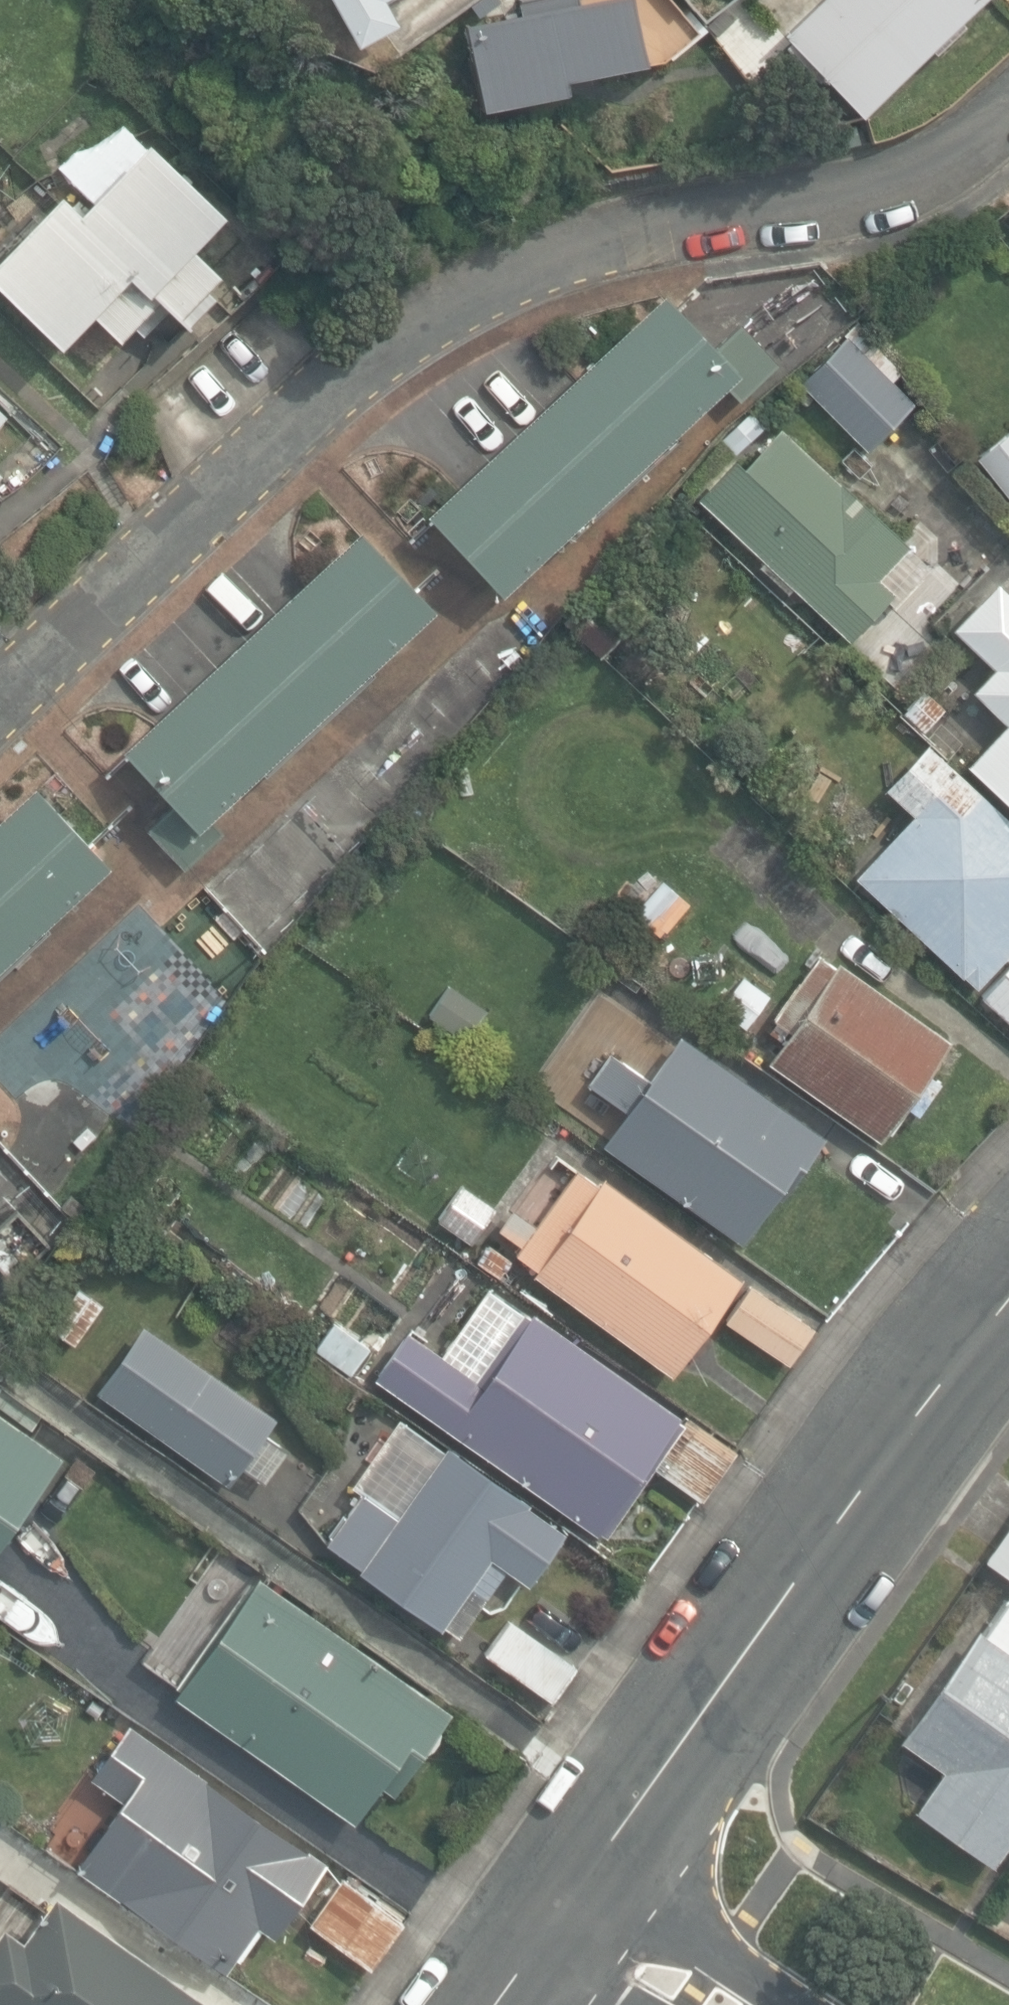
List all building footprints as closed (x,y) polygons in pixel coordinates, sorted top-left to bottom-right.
[(360,44),(397,23),(385,0),(336,0),(360,44)] [(577,1),(576,0),(518,0),(520,11),(463,23),(480,108),(564,91),(562,78),(642,62),(629,0),(582,0),(577,1)] [(783,36),(862,117),(984,0),(820,0),(783,36)] [(0,256),(0,291),(58,348),(88,314),(119,344),(158,303),(177,322),(217,276),(192,250),(226,218),(151,140),(79,213),(60,195),(0,256)] [(733,389),(748,375),(721,346),(673,295),(574,386),(462,489),(434,515),(511,596),(733,389)] [(748,375),(733,389),(745,401),(784,365),(745,324),(721,346),(748,375)] [(905,373),(862,327),(800,385),(864,452),(915,405),(894,383),(905,373)] [(793,588),(847,643),(894,596),(879,582),(908,552),(900,544),(904,541),(852,489),(846,495),(780,429),(742,467),(736,461),(698,499),(762,562),(757,567),(785,595),(793,588)] [(1008,492),(1008,433),(980,455),(1008,492)] [(218,821),(444,610),(421,586),(370,530),(366,533),(306,589),(163,721),(131,751),(179,802),(206,832),(218,821)] [(717,541),(695,563),(716,585),(739,563),(717,541)] [(1008,804),(1008,596),(997,584),(954,629),(995,667),(974,690),(1008,722),(967,765),(1008,804)] [(561,623),(600,658),(627,627),(588,592),(561,623)] [(921,693),(903,712),(925,734),(944,715),(921,693)] [(854,878),(973,991),(1008,953),(1008,820),(927,743),(883,789),(912,817),(854,878)] [(120,866),(96,841),(43,786),(0,826),(0,977),(120,866)] [(230,834),(218,821),(206,832),(179,802),(150,828),(189,871),(230,834)] [(635,911),(660,933),(687,903),(662,881),(635,911)] [(770,1061),(881,1139),(905,1105),(918,1114),(940,1082),(928,1074),(951,1041),(822,952),(775,1020),(791,1031),(770,1061)] [(980,993),(1008,1019),(1008,962),(980,993)] [(745,1030),(771,997),(747,978),(721,1010),(745,1030)] [(728,1231),(743,1242),(751,1231),(776,1196),(781,1200),(826,1137),(680,1034),(656,1067),(643,1058),(635,1069),(613,1053),(590,1085),(627,1112),(604,1143),(728,1231)] [(741,1278),(606,1178),(598,1188),(575,1171),(536,1224),(510,1205),(495,1225),(520,1244),(514,1254),(533,1269),(530,1274),(668,1375),(741,1278)] [(471,1243),(495,1207),(461,1185),(438,1221),(471,1243)] [(0,1225),(0,1269),(11,1281),(49,1244),(16,1209),(0,1225)] [(474,1263),(498,1280),(511,1262),(487,1245),(474,1263)] [(727,1323),(791,1364),(816,1326),(752,1285),(727,1323)] [(76,1346),(105,1304),(81,1287),(51,1329),(76,1346)] [(599,1530),(606,1535),(654,1466),(700,1498),(735,1450),(681,1412),(679,1415),(533,1312),(531,1316),(525,1312),(477,1379),(408,1331),(376,1376),(597,1532),(599,1530)] [(315,1348),(350,1373),(371,1345),(336,1319),(315,1348)] [(264,1483),(287,1451),(265,1436),(277,1418),(143,1325),(96,1393),(231,1486),(244,1468),(264,1483)] [(64,1457),(35,1436),(46,1420),(0,1387),(0,1546),(64,1457)] [(364,1493),(398,1517),(444,1452),(398,1420),(353,1485),(364,1493)] [(360,1571),(440,1627),(470,1584),(486,1596),(507,1567),(530,1583),(566,1533),(527,1505),(528,1502),(448,1446),(444,1452),(398,1517),(364,1493),(328,1543),(363,1567),(360,1571)] [(986,1558),(1008,1574),(1008,1525),(986,1558)] [(259,1577),(174,1698),(352,1823),(379,1785),(393,1795),(451,1712),(259,1577)] [(486,1596),(470,1584),(440,1627),(456,1638),(486,1596)] [(986,1859),(1008,1827),(1008,1602),(1001,1596),(978,1628),(972,1624),(894,1733),(939,1764),(910,1805),(986,1859)] [(486,1652),(553,1700),(577,1666),(509,1619),(486,1652)] [(77,1865),(224,1969),(235,1954),(240,1958),(260,1931),(256,1923),(257,1922),(276,1936),(327,1864),(129,1724),(92,1775),(124,1798),(77,1865)] [(369,1965),(371,1966),(403,1921),(369,1897),(342,1877),(309,1922),(369,1965)] [(56,1896),(25,1941),(5,1927),(0,1934),(0,2004),(210,2004),(56,1896)]
